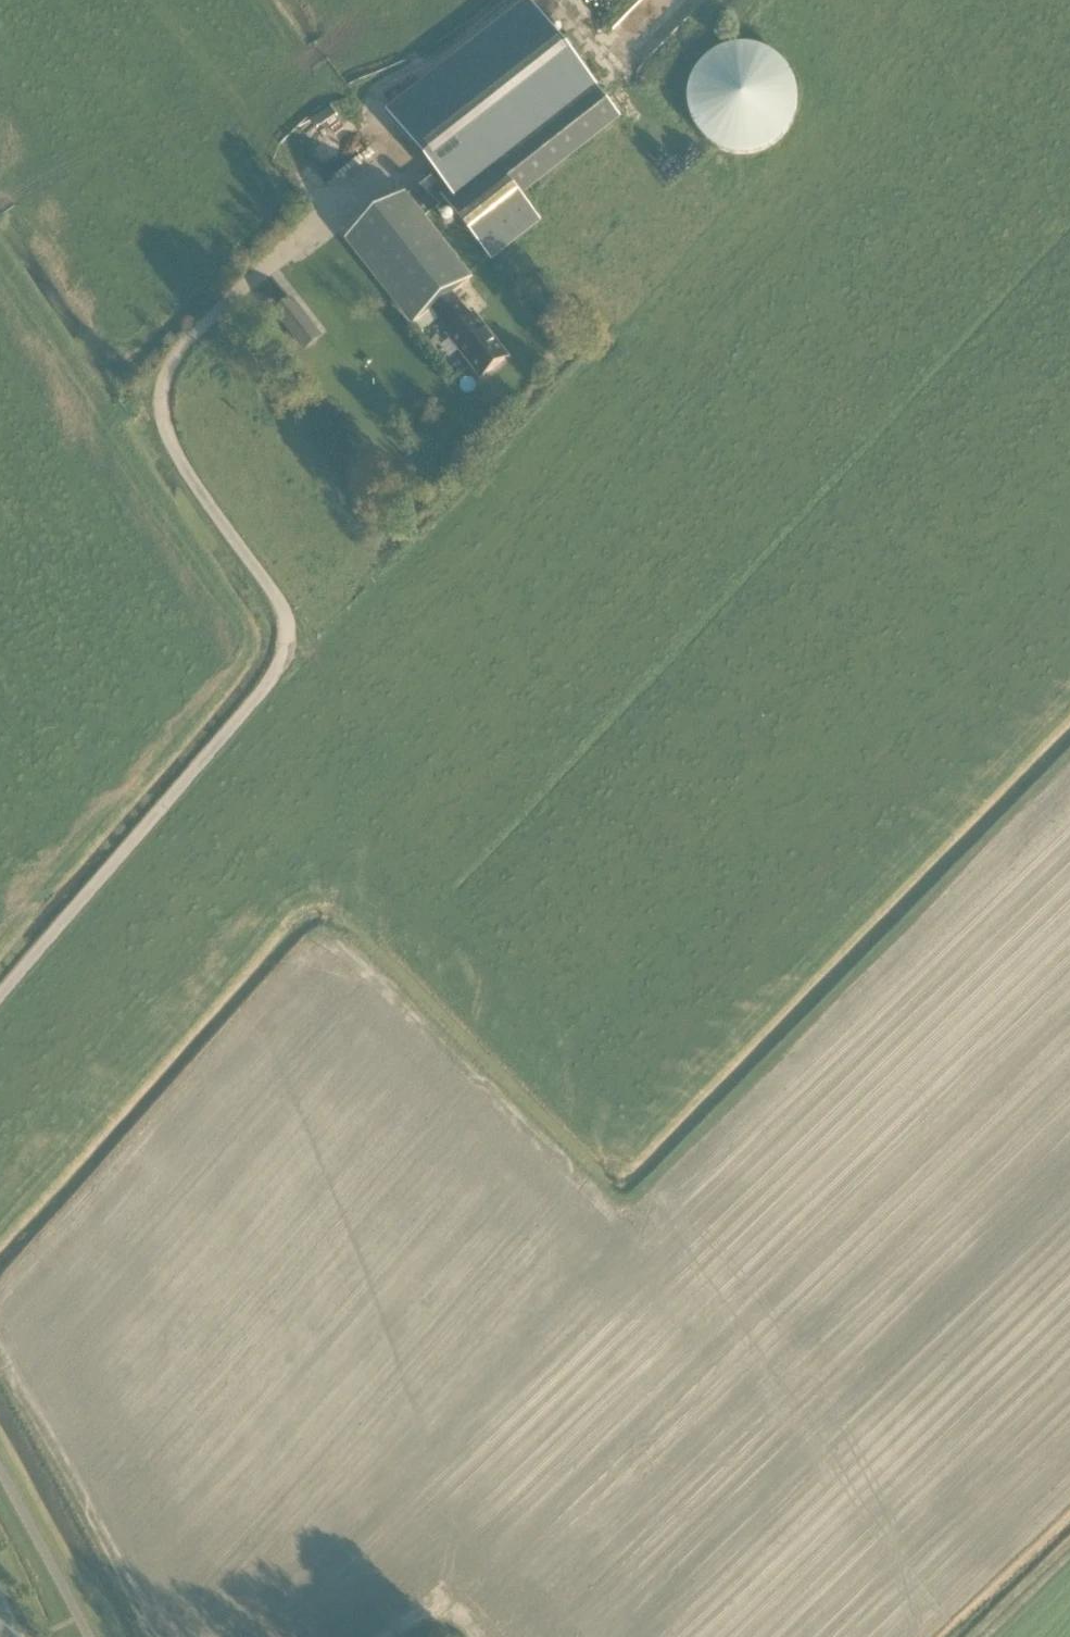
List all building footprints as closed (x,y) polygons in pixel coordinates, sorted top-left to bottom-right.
[(438,175),(406,199),(423,220),(446,201),(490,258),(538,220),(519,195),(618,117),(532,6),(392,116),(438,175)] [(771,55),(760,49),(745,46),(733,47),(721,50),(711,57),(704,63),(698,71),(692,81),(689,88),(687,96),(688,104),(688,110),(691,120),(695,129),(705,142),(713,147),(724,152),(739,154),(751,154),(760,151),(773,145),(780,137),(789,124),(793,111),(794,97),(793,84),(788,73),(780,62),(771,55)] [(332,107),(312,121),(318,129),(337,116),(332,107)] [(349,239),(375,272),(416,324),(433,311),(453,336),(449,338),(481,380),(509,358),(476,317),(473,320),(453,295),(471,282),(423,220),(406,199),(404,196),(349,239)] [(304,348),(309,348),(314,345),(319,340),(319,336),(292,301),(277,313),(304,348)]
